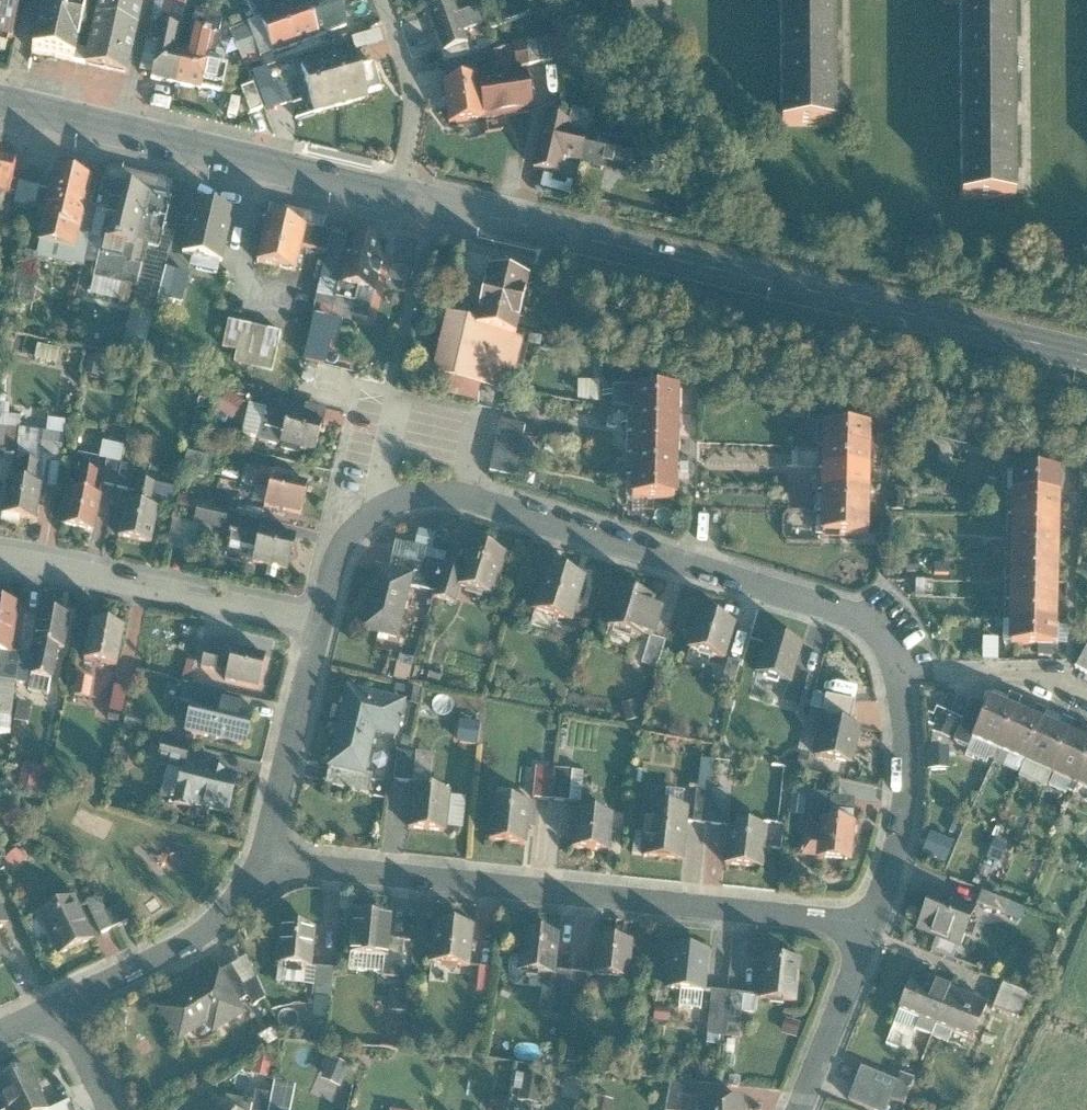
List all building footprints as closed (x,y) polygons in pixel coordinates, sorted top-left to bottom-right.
[(11,40),(20,0),(0,0),(0,37),(11,40)] [(32,51),(76,61),(90,0),(43,0),(32,51)] [(98,15),(139,24),(144,0),(101,0),(98,15)] [(181,23),(187,0),(164,0),(160,17),(181,23)] [(260,23),(271,54),(344,29),(335,0),(323,0),(310,5),(309,2),(260,23)] [(429,10),(457,0),(426,0),(429,10)] [(429,10),(444,52),(472,42),(457,0),(429,10)] [(782,63),(837,63),(838,0),(782,0),(782,63)] [(959,63),(1017,62),(1017,0),(959,0),(959,63)] [(98,15),(86,63),(127,73),(139,24),(98,15)] [(194,50),(186,48),(178,84),(223,94),(230,66),(210,62),(212,54),(218,55),(224,18),(205,15),(205,21),(199,20),(194,50)] [(178,84),(186,48),(180,47),(185,28),(159,22),(155,41),(160,42),(151,78),(178,84)] [(553,60),(549,36),(512,42),(516,66),(553,60)] [(354,52),(326,60),(339,106),(367,99),(366,96),(381,92),(374,66),(359,71),(354,52)] [(487,118),(482,76),(478,56),(446,64),(449,80),(442,81),(448,123),(487,118)] [(326,60),(301,67),(314,115),(339,106),(326,60)] [(959,63),(960,130),(1018,130),(1017,62),(959,63)] [(782,63),(782,127),(837,127),(837,63),(782,63)] [(252,71),(266,110),(290,102),(283,82),(275,85),(268,65),(252,71)] [(528,70),(482,76),(487,118),(533,112),(528,70)] [(584,162),(591,132),(573,128),(575,122),(548,116),(536,169),(564,174),(568,158),(584,162)] [(960,130),(960,201),(1018,200),(1018,130),(960,130)] [(649,146),(591,132),(584,162),(642,175),(649,146)] [(8,194),(15,160),(0,157),(0,192),(8,194)] [(98,179),(58,169),(37,258),(83,267),(98,208),(91,207),(98,179)] [(14,203),(35,207),(39,186),(18,182),(14,203)] [(159,194),(119,185),(97,279),(139,289),(153,231),(166,234),(175,198),(164,196),(159,194)] [(225,264),(237,210),(197,201),(185,254),(225,264)] [(311,228),(271,219),(260,264),(300,273),(306,249),(332,255),(338,235),(311,228)] [(373,319),(391,246),(338,235),(332,255),(320,306),(373,319)] [(503,393),(529,279),(489,270),(477,321),(446,315),(433,376),(451,380),(449,397),(476,403),(480,388),(503,393)] [(190,276),(169,271),(163,298),(183,303),(190,276)] [(32,314),(40,283),(22,279),(14,309),(32,314)] [(144,361),(154,316),(132,311),(122,356),(144,361)] [(336,322),(315,316),(303,358),(324,364),(336,322)] [(284,334),(230,319),(220,355),(274,370),(284,334)] [(577,401),(599,401),(599,381),(578,380),(577,401)] [(626,408),(626,387),(610,387),(610,408),(626,408)] [(680,414),(681,392),(633,391),(633,413),(680,414)] [(243,402),(231,392),(219,408),(231,417),(243,402)] [(324,424),(269,410),(261,440),(317,454),(324,424)] [(680,436),(680,414),(633,413),(632,435),(680,436)] [(524,428),(501,423),(490,472),(513,477),(524,428)] [(0,427),(0,432),(0,451),(19,453),(21,429),(0,427)] [(825,430),(825,451),(873,452),(873,431),(825,430)] [(680,458),(680,436),(632,435),(632,457),(680,458)] [(211,456),(189,451),(184,473),(206,478),(211,456)] [(825,451),(824,472),(872,473),(873,452),(825,451)] [(71,490),(64,527),(95,533),(102,496),(104,485),(108,461),(80,454),(77,471),(81,472),(77,491),(71,490)] [(679,480),(680,458),(632,457),(631,479),(679,480)] [(119,488),(123,464),(108,461),(104,485),(119,488)] [(8,481),(2,516),(36,522),(42,487),(38,486),(41,465),(23,462),(19,483),(8,481)] [(137,466),(123,464),(119,488),(132,491),(137,466)] [(271,491),(267,508),(302,516),(310,486),(276,477),(277,473),(257,468),(252,486),(271,491)] [(824,472),(824,493),(872,494),(872,473),(824,472)] [(1016,472),(1015,494),(1064,495),(1064,473),(1016,472)] [(679,502),(679,480),(631,479),(631,501),(679,502)] [(135,505),(127,504),(120,539),(154,544),(160,509),(153,508),(157,485),(140,482),(135,505)] [(824,493),(823,514),(871,515),(872,494),(824,493)] [(1015,494),(1015,515),(1063,516),(1064,495),(1015,494)] [(231,511),(202,504),(196,525),(225,532),(231,511)] [(871,515),(823,514),(823,536),(871,537),(871,515)] [(1015,515),(1014,536),(1063,536),(1063,516),(1015,515)] [(300,537),(236,522),(227,558),(291,573),(300,537)] [(1014,536),(1014,558),(1063,559),(1063,536),(1014,536)] [(494,599),(506,556),(469,546),(463,567),(457,588),(494,599)] [(1014,558),(1014,580),(1062,581),(1063,559),(1014,558)] [(392,559),(390,570),(414,576),(411,588),(436,594),(445,565),(425,560),(424,566),(392,559)] [(457,588),(463,567),(446,562),(445,565),(436,594),(434,600),(453,605),(457,588)] [(390,570),(374,566),(359,632),(398,641),(411,588),(414,576),(390,570)] [(573,626),(586,580),(547,568),(533,615),(573,626)] [(1014,580),(1013,602),(1062,603),(1062,581),(1014,580)] [(655,602),(616,590),(604,628),(649,641),(656,643),(657,640),(665,613),(652,609),(655,602)] [(22,605),(0,602),(0,656),(16,658),(22,605)] [(1013,602),(1013,623),(1061,624),(1062,603),(1013,602)] [(67,651),(74,618),(41,612),(35,645),(39,645),(33,676),(55,681),(62,650),(67,651)] [(736,626),(698,615),(688,650),(726,661),(736,626)] [(121,670),(128,629),(95,623),(88,664),(121,670)] [(1061,624),(1013,623),(1012,648),(1061,649),(1061,624)] [(796,673),(803,647),(766,636),(755,677),(788,686),(792,687),(796,673)] [(666,642),(657,640),(656,643),(649,641),(642,666),(658,670),(666,642)] [(1076,669),(1086,675),(1086,648),(1076,669)] [(269,658),(235,651),(234,658),(205,652),(202,669),(230,675),(229,682),(262,689),(269,658)] [(0,656),(0,730),(8,730),(16,658),(0,656)] [(742,665),(726,661),(720,684),(736,688),(742,665)] [(809,676),(796,673),(792,687),(788,686),(782,704),(800,709),(809,676)] [(195,706),(223,711),(226,694),(186,685),(182,702),(195,706)] [(404,701),(346,687),(326,769),(365,778),(376,735),(395,740),(404,701)] [(124,715),(128,691),(116,689),(112,713),(124,715)] [(826,723),(851,727),(855,702),(827,697),(822,714),(827,715),(826,723)] [(639,701),(623,704),(627,722),(643,719),(639,701)] [(974,743),(999,755),(1018,714),(993,702),(974,743)] [(223,711),(195,706),(189,737),(248,749),(255,718),(223,711)] [(940,714),(934,731),(952,737),(957,720),(940,714)] [(1044,726),(1018,714),(999,755),(1025,767),(1044,726)] [(851,727),(826,723),(818,761),(853,767),(861,729),(851,727)] [(1044,726),(1025,767),(1050,778),(1069,737),(1044,726)] [(1069,737),(1050,778),(1077,791),(1086,770),(1086,745),(1069,737)] [(188,769),(189,767),(193,747),(164,741),(159,763),(188,769)] [(416,753),(396,752),(394,784),(413,785),(416,753)] [(50,770),(24,764),(19,788),(45,794),(50,770)] [(241,777),(189,767),(188,769),(181,809),(233,819),(241,777)] [(552,801),(555,771),(537,769),(534,799),(552,801)] [(1077,791),(1086,795),(1086,770),(1077,791)] [(572,772),(555,771),(552,801),(569,802),(572,772)] [(710,827),(713,790),(697,789),(694,826),(710,827)] [(447,834),(450,793),(412,790),(409,831),(447,834)] [(730,792),(713,790),(710,827),(726,829),(730,792)] [(820,823),(829,823),(832,796),(808,794),(806,822),(820,823)] [(531,806),(493,803),(489,843),(527,847),(531,806)] [(22,819),(17,805),(2,810),(8,825),(22,819)] [(688,813),(646,808),(640,859),(682,863),(688,813)] [(613,818),(578,815),(575,852),(609,855),(613,818)] [(955,844),(963,824),(949,819),(942,839),(955,844)] [(829,823),(820,823),(817,861),(852,864),(855,825),(829,823)] [(768,830),(730,826),(726,868),(764,872),(768,830)] [(1005,848),(992,842),(987,853),(1001,858),(1005,848)] [(26,861),(16,849),(3,860),(12,872),(26,861)] [(1013,906),(983,895),(978,909),(1008,920),(1013,906)] [(977,913),(933,897),(918,934),(963,951),(977,913)] [(102,899),(88,905),(102,936),(115,930),(109,916),(102,899)] [(95,944),(75,901),(40,916),(60,960),(95,944)] [(123,909),(109,916),(115,930),(130,923),(123,909)] [(387,941),(388,922),(354,919),(350,959),(385,961),(387,941)] [(468,972),(471,930),(436,927),(432,970),(468,972)] [(307,971),(311,931),(285,929),(281,968),(307,971)] [(554,979),(556,938),(525,936),(522,977),(554,979)] [(404,942),(387,941),(385,961),(384,980),(401,981),(404,942)] [(629,985),(632,946),(599,944),(597,983),(629,985)] [(701,996),(705,954),(671,951),(667,993),(701,996)] [(798,1008),(801,965),(765,963),(762,1005),(798,1008)] [(232,969),(221,976),(239,1006),(249,999),(243,988),(232,969)] [(488,998),(492,971),(479,969),(475,996),(488,998)] [(333,974),(307,971),(304,998),(330,1001),(333,974)] [(219,973),(157,1011),(178,1046),(205,1029),(212,1039),(246,1017),(239,1006),(221,976),(219,973)] [(554,1000),(567,1001),(571,976),(558,974),(554,1000)] [(588,978),(571,976),(567,1001),(584,1004),(588,978)] [(937,1031),(953,992),(913,976),(897,1015),(937,1031)] [(253,982),(243,988),(249,999),(254,1008),(264,1002),(253,982)] [(404,1015),(407,986),(396,985),(393,1014),(404,1015)] [(1003,987),(993,1012),(1016,1022),(1027,997),(1003,987)] [(988,1007),(953,992),(937,1031),(972,1045),(988,1007)] [(723,1040),(728,996),(711,994),(706,1038),(723,1040)] [(745,998),(728,996),(723,1040),(740,1042),(745,998)] [(671,1011),(658,1009),(657,1019),(669,1021),(671,1011)] [(802,1023),(788,1018),(783,1032),(798,1036),(802,1023)] [(349,1065),(332,1057),(322,1080),(339,1087),(349,1065)] [(26,1070),(0,1081),(0,1099),(5,1109),(44,1109),(26,1070)] [(862,1071),(850,1104),(866,1109),(889,1109),(899,1086),(862,1071)] [(682,1094),(698,1096),(700,1082),(671,1079),(668,1109),(680,1109),(682,1094)] [(296,1086),(275,1082),(270,1109),(291,1109),(296,1086)] [(494,1094),(491,1109),(505,1109),(508,1096),(494,1094)] [(252,1109),(267,1109),(270,1097),(254,1095),(252,1109)] [(599,1097),(597,1109),(612,1109),(614,1100),(599,1097)]
